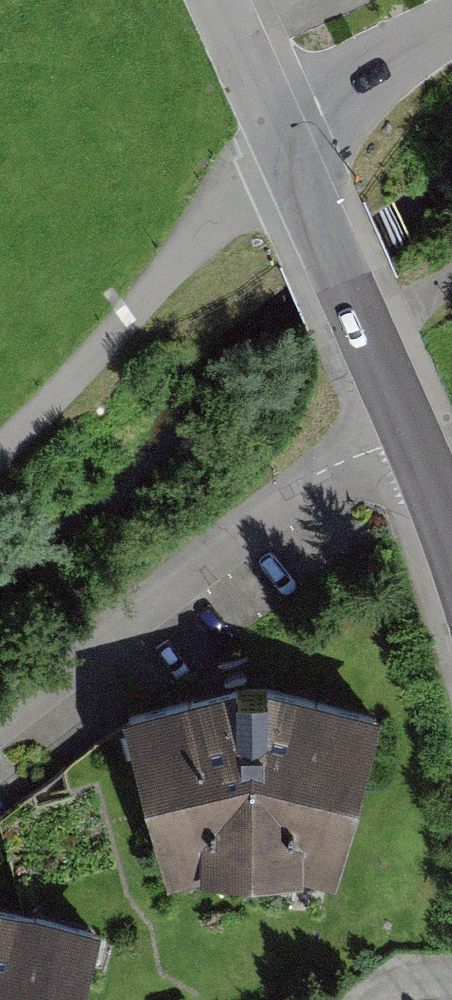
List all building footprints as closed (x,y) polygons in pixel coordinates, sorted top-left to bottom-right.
[(227,693),(121,729),(160,887),(196,880),(304,880),(339,891),(381,723),(270,692),(227,693)] [(114,934),(15,905),(0,904),(0,999),(94,999),(114,934)]
